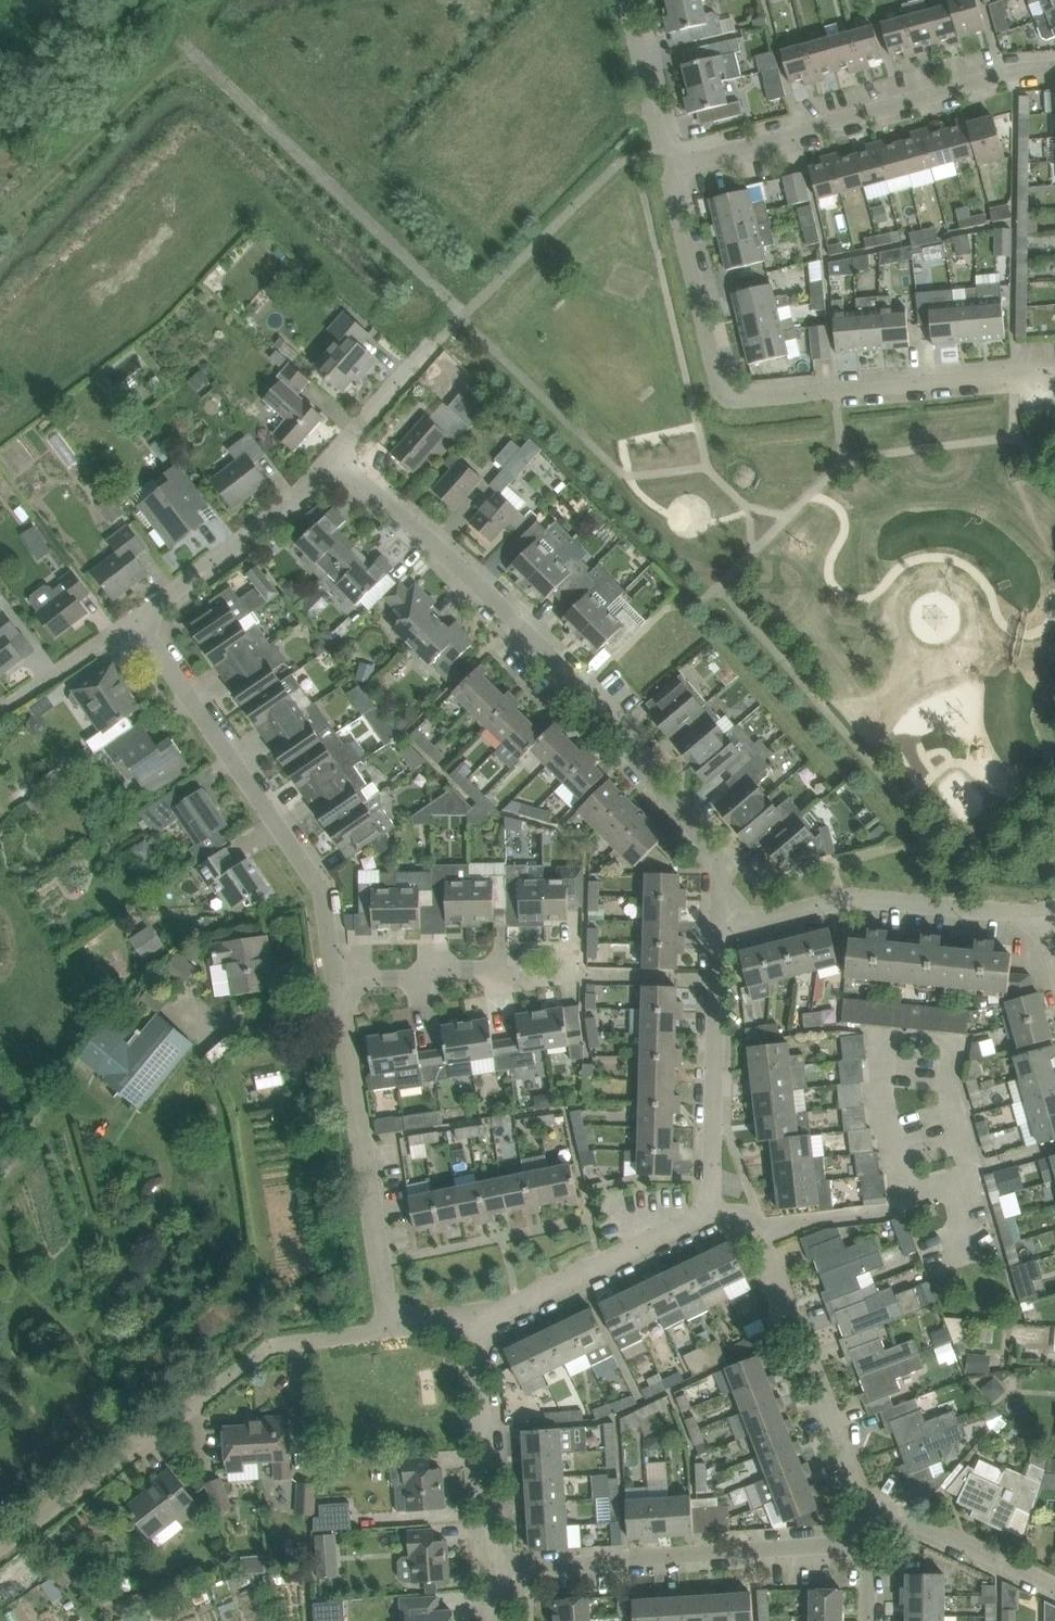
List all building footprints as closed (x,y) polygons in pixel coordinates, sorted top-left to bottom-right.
[(705,15),(702,1),(702,0),(670,8),(669,8),(664,9),(670,33),(692,28),(695,41),(724,34),(720,17),(713,13),(705,15)] [(947,40),(949,40),(951,46),(962,43),(960,36),(966,35),(956,0),(949,0),(950,5),(938,9),(947,40)] [(966,35),(985,30),(977,0),(956,0),(966,35)] [(1046,12),(1047,13),(1054,10),(1054,0),(1042,0),(1046,12)] [(920,14),(929,45),(947,40),(938,9),(920,14)] [(1047,13),(1046,12),(1035,17),(1043,38),(1047,40),(1054,37),(1054,10),(1047,13)] [(902,19),(912,56),(926,53),(924,46),(929,45),(920,14),(902,19)] [(765,19),(753,21),(755,30),(767,28),(765,19)] [(906,58),(912,56),(902,19),(882,24),(891,55),(904,52),(906,58)] [(850,33),(861,71),(871,68),(869,61),(882,58),(874,26),(850,33)] [(750,27),(742,29),(743,36),(752,35),(750,27)] [(828,39),(836,70),(849,67),(850,73),(861,71),(850,33),(828,39)] [(684,65),(689,88),(690,89),(722,81),(742,77),(736,53),(741,51),(738,38),(709,45),(712,58),(684,65)] [(805,45),(816,83),(826,80),(824,74),(836,70),(828,39),(805,45)] [(805,86),(816,83),(805,45),(782,52),(785,62),(791,83),(804,80),(805,86)] [(786,97),(781,76),(779,67),(762,72),(769,101),(786,97)] [(727,104),(722,81),(690,89),(689,88),(683,89),(689,114),(712,108),(715,121),(744,114),(740,101),(727,104)] [(1020,96),(1020,109),(1029,109),(1029,96),(1020,96)] [(1020,118),(1019,134),(1029,134),(1029,118),(1029,109),(1020,109),(1020,118)] [(953,128),(948,129),(956,161),(961,159),(977,155),(969,123),(967,117),(956,120),(958,127),(953,128)] [(973,122),(969,123),(977,155),(979,165),(984,163),(1005,158),(1000,138),(994,117),(973,122)] [(931,127),(923,129),(934,167),(937,181),(959,175),(956,161),(948,129),(934,133),(932,127),(931,127)] [(912,139),(901,142),(909,174),(913,187),(914,188),(938,182),(937,181),(934,167),(923,129),(911,133),(913,139),(912,139)] [(1019,134),(1019,159),(1029,160),(1029,134),(1019,134)] [(887,139),(875,143),(885,180),(889,194),(913,187),(909,174),(901,142),(892,145),(889,146),(887,139)] [(868,151),(856,155),(864,186),(868,199),(889,194),(885,180),(875,143),(870,144),(866,145),(868,151)] [(842,152),(831,155),(841,193),(860,187),(864,186),(856,155),(851,156),(843,158),(842,152)] [(823,164),(810,168),(810,170),(816,188),(818,199),(840,193),(841,193),(831,155),(829,155),(821,158),(823,164)] [(1019,159),(1019,185),(1028,185),(1029,160),(1019,159)] [(804,172),(783,177),(790,205),(811,200),(804,172)] [(1019,185),(1019,210),(1028,210),(1028,185),(1019,185)] [(710,199),(716,223),(768,211),(765,200),(752,203),(749,190),(710,199)] [(1012,218),(1009,204),(990,208),(993,222),(1012,218)] [(795,228),(813,223),(809,209),(791,213),(795,228)] [(1018,236),(1028,236),(1038,236),(1039,211),(1028,210),(1019,210),(1018,236)] [(716,223),(721,246),(773,234),(768,211),(716,223)] [(973,216),(975,225),(987,223),(985,213),(973,216)] [(961,228),(975,225),(973,216),(959,219),(961,228)] [(816,227),(804,229),(808,245),(820,242),(816,227)] [(923,229),(926,239),(939,237),(937,227),(923,229)] [(1012,229),(996,228),(995,256),(1012,256),(1012,229)] [(910,232),(912,242),(926,239),(923,229),(910,232)] [(878,235),(880,245),(894,243),(892,233),(878,235)] [(776,244),(773,234),(721,246),(727,270),(766,261),(763,247),(776,244)] [(866,248),(880,245),(878,235),(864,238),(866,248)] [(968,235),(954,237),(957,256),(972,253),(968,235)] [(1018,236),(1018,258),(1028,258),(1028,236),(1018,236)] [(913,255),(914,255),(946,248),(944,239),(939,237),(926,239),(912,242),(913,245),(913,255)] [(844,252),(842,242),(828,245),(830,255),(844,252)] [(914,258),(914,255),(913,255),(913,245),(881,252),(881,265),(914,258)] [(853,258),(854,271),(871,270),(870,255),(853,258)] [(854,274),(854,271),(853,258),(829,263),(831,284),(842,283),(841,275),(854,274)] [(1018,258),(1017,287),(1038,287),(1038,282),(1027,282),(1028,258),(1018,258)] [(811,283),(812,297),(825,293),(823,280),(811,283)] [(733,293),(738,317),(790,305),(787,294),(775,297),(772,284),(733,293)] [(976,288),(981,340),(1006,338),(1001,286),(976,288)] [(1017,287),(1017,312),(1027,312),(1027,289),(1038,289),(1038,287),(1017,287)] [(954,303),(957,343),(981,340),(976,288),(966,289),(967,301),(955,303),(954,303)] [(933,345),(957,343),(954,303),(955,303),(953,290),(942,291),(943,304),(929,305),(931,323),(933,345)] [(334,309),(340,302),(327,291),(321,298),(334,309)] [(826,309),(825,293),(812,297),(814,310),(826,309)] [(880,296),(885,349),(910,347),(906,307),(893,308),(891,295),(880,296)] [(858,311),(861,351),(885,349),(880,296),(856,298),(858,311)] [(837,353),(861,351),(858,311),(845,312),(844,299),(832,300),(837,353)] [(738,317),(744,340),(796,328),(793,318),(781,321),(778,308),(790,305),(738,317)] [(315,367),(326,377),(343,391),(363,368),(367,371),(377,359),(361,345),(370,334),(345,312),(330,330),(339,339),(315,367)] [(1026,337),(1027,312),(1017,312),(1017,337),(1026,337)] [(831,358),(829,337),(828,325),(811,327),(814,360),(831,358)] [(798,338),(796,328),(744,340),(749,364),(789,355),(785,341),(798,338)] [(282,337),(275,345),(280,349),(286,342),(287,341),(282,337)] [(278,350),(271,357),(281,366),(288,358),(278,350)] [(274,433),(279,437),(295,452),(325,418),(299,395),(311,381),(290,362),(278,376),(282,380),(264,400),(286,419),(274,433)] [(198,390),(211,379),(203,370),(190,382),(198,390)] [(472,427),(483,414),(494,402),(470,382),(449,407),(465,421),(472,427)] [(426,416),(420,423),(393,454),(414,472),(432,452),(439,458),(454,440),(426,416)] [(213,481),(220,490),(233,507),(267,481),(254,463),(266,454),(250,433),(228,450),(237,462),(213,481)] [(174,453),(165,441),(162,438),(153,445),(155,448),(155,449),(164,461),(174,453)] [(522,449),(505,468),(490,485),(499,492),(471,523),(492,542),(510,521),(517,527),(526,517),(519,510),(527,502),(508,486),(516,477),(517,478),(543,449),(531,439),(522,449)] [(495,460),(505,468),(522,449),(513,440),(495,460)] [(455,509),(469,493),(482,478),(454,453),(445,464),(452,470),(434,490),(455,509)] [(196,511),(207,503),(178,466),(156,483),(161,490),(141,505),(143,509),(137,514),(148,529),(155,524),(172,546),(204,522),(196,511)] [(113,523),(125,513),(112,496),(100,506),(113,523)] [(311,567),(323,579),(355,547),(344,536),(343,536),(337,530),(347,520),(334,507),(297,544),(315,562),(311,567)] [(599,530),(609,520),(600,512),(590,522),(599,530)] [(516,582),(522,589),(564,547),(538,521),(510,549),(519,558),(510,568),(520,578),(516,582)] [(146,548),(132,531),(129,526),(109,541),(118,553),(93,572),(114,599),(148,572),(136,556),(146,548)] [(37,527),(23,535),(33,550),(46,541),(37,527)] [(626,540),(618,547),(626,554),(633,547),(626,540)] [(355,547),(323,579),(335,591),(340,587),(358,605),(379,583),(395,568),(382,555),(372,565),(366,559),(367,558),(355,547)] [(564,547),(522,589),(529,595),(533,591),(544,601),(553,592),(562,601),(590,573),(588,571),(590,568),(578,555),(575,558),(564,547)] [(280,593),(263,571),(259,566),(248,574),(252,580),(269,602),(280,593)] [(31,602),(39,612),(37,614),(55,638),(88,613),(79,602),(89,594),(72,571),(62,579),(64,582),(54,590),(51,586),(44,585),(31,596),(31,602)] [(568,635),(575,641),(607,609),(599,600),(608,591),(590,573),(562,601),(571,610),(562,620),(573,630),(568,635)] [(292,581),(281,589),(293,605),(304,597),(292,581)] [(400,581),(384,596),(404,617),(394,627),(412,646),(440,619),(430,609),(434,605),(429,600),(431,599),(417,584),(410,591),(400,581)] [(189,625),(203,646),(240,621),(254,611),(251,612),(242,600),(241,601),(232,586),(210,601),(215,608),(189,625)] [(23,657),(10,640),(21,632),(7,615),(4,610),(0,606),(0,675),(23,657)] [(607,609),(575,641),(581,647),(585,643),(596,654),(605,645),(614,653),(642,625),(625,608),(616,617),(607,609)] [(240,621),(203,646),(217,666),(236,653),(243,663),(272,644),(257,624),(261,621),(254,611),(240,621)] [(326,632),(320,637),(330,649),(341,641),(356,626),(349,619),(334,633),(326,632)] [(449,629),(440,619),(412,646),(452,685),(463,674),(453,664),(474,642),(460,628),(458,630),(453,625),(449,629)] [(316,643),(315,651),(319,656),(329,649),(321,639),(316,643)] [(231,686),(245,707),(283,681),(274,669),(288,660),(275,642),(272,644),(243,663),(250,673),(231,686)] [(711,645),(702,653),(707,659),(717,651),(711,645)] [(72,694),(71,699),(73,703),(76,705),(79,706),(83,704),(89,700),(109,729),(105,732),(103,730),(88,740),(96,752),(111,742),(135,726),(128,716),(140,708),(129,692),(133,689),(114,662),(74,690),(75,692),(72,694)] [(454,692),(471,710),(494,686),(484,676),(489,672),(482,665),(454,692)] [(283,681),(245,707),(259,727),(278,714),(285,724),(316,703),(314,704),(293,673),(283,681)] [(708,703),(684,675),(662,692),(670,702),(653,717),(669,736),(686,721),(708,703)] [(494,686),(471,710),(488,726),(515,698),(509,692),(504,697),(494,686)] [(515,698),(488,726),(504,743),(527,720),(517,709),(522,705),(515,698)] [(272,747),(286,768),(324,742),(317,731),(329,722),(316,703),(285,724),(292,734),(272,747)] [(732,731),(708,703),(686,721),(694,730),(676,745),(692,763),(732,731)] [(378,705),(365,714),(387,745),(402,735),(378,705)] [(392,721),(403,731),(414,719),(403,710),(392,721)] [(527,720),(504,743),(521,760),(532,749),(531,748),(548,731),(542,725),(537,730),(527,720)] [(531,748),(532,749),(548,765),(571,742),(561,732),(566,727),(559,720),(548,731),(531,748)] [(732,731),(692,763),(708,782),(726,768),(734,777),(755,759),(768,749),(760,739),(755,743),(739,724),(736,726),(736,727),(732,731)] [(151,790),(168,778),(186,766),(170,742),(157,751),(141,728),(112,748),(130,775),(137,770),(151,790)] [(410,735),(428,753),(435,746),(417,728),(410,735)] [(324,742),(286,768),(300,788),(320,775),(326,785),(345,773),(324,742)] [(571,742),(548,765),(564,781),(592,754),(586,747),(581,752),(571,742)] [(445,756),(435,746),(428,753),(439,763),(445,756)] [(717,807),(733,826),(767,797),(758,785),(763,781),(762,781),(768,775),(769,772),(766,769),(770,766),(765,761),(773,754),(768,749),(755,759),(734,777),(727,782),(735,792),(717,807)] [(419,753),(407,761),(413,768),(414,771),(427,762),(419,753)] [(592,754),(564,781),(582,799),(605,776),(594,765),(599,760),(592,754)] [(333,795),(314,808),(328,829),(366,803),(380,793),(373,782),(368,785),(355,766),(345,773),(326,785),(333,795)] [(451,775),(461,786),(468,779),(457,768),(451,775)] [(484,796),(468,779),(461,786),(478,802),(484,796)] [(609,780),(579,810),(635,866),(641,860),(648,867),(671,861),(656,846),(665,836),(609,780)] [(447,792),(447,813),(467,813),(473,807),(454,787),(447,792)] [(27,802),(36,815),(55,803),(46,789),(27,802)] [(190,849),(199,862),(227,842),(219,831),(226,826),(202,790),(184,802),(175,789),(141,812),(151,828),(162,831),(180,819),(197,844),(190,849)] [(432,813),(433,813),(447,813),(447,792),(432,802),(432,813)] [(473,807),(489,811),(490,812),(495,806),(484,796),(478,802),(473,807)] [(767,797),(733,826),(749,844),(767,830),(774,838),(775,839),(799,818),(804,814),(790,797),(777,809),(767,797)] [(433,823),(433,813),(432,813),(432,802),(413,815),(413,823),(433,823)] [(366,803),(328,829),(342,849),(356,839),(364,849),(396,826),(382,806),(373,813),(366,803)] [(521,814),(535,818),(538,808),(524,804),(521,814)] [(489,822),(489,811),(473,807),(467,813),(468,823),(489,822)] [(538,808),(535,818),(550,822),(552,812),(538,808)] [(506,828),(522,831),(524,821),(506,816),(506,828)] [(811,832),(799,818),(775,839),(774,838),(765,846),(781,865),(802,848),(811,858),(835,851),(828,826),(813,830),(811,832)] [(593,856),(599,849),(578,828),(571,834),(593,856)] [(154,854),(154,852),(147,841),(144,841),(134,848),(133,850),(140,862),(143,862),(154,854)] [(250,897),(253,903),(271,891),(249,859),(239,866),(226,849),(198,869),(211,887),(215,884),(223,895),(229,891),(239,905),(250,897)] [(648,867),(647,873),(647,897),(686,898),(686,889),(680,889),(680,874),(671,874),(671,861),(648,867)] [(69,862),(57,871),(74,893),(85,884),(69,862)] [(433,876),(434,906),(447,906),(447,922),(462,921),(462,927),(471,927),(470,881),(471,881),(471,864),(433,864),(433,876)] [(507,875),(508,905),(520,905),(521,920),(536,920),(536,926),(545,926),(544,880),(544,865),(507,866),(507,875)] [(544,880),(545,926),(554,926),(554,920),(569,919),(569,904),(583,904),(584,866),(558,866),(559,880),(544,880)] [(388,935),(397,935),(397,889),(396,872),(381,872),(381,883),(360,883),(360,914),(373,914),(373,929),(388,929),(388,935)] [(397,889),(397,935),(406,934),(406,928),(421,928),(421,906),(434,906),(433,876),(411,876),(411,872),(396,872),(397,889)] [(470,881),(471,927),(480,927),(480,921),(495,921),(495,905),(508,905),(507,875),(485,875),(485,881),(471,881),(470,881)] [(590,881),(590,896),(599,896),(600,881),(590,881)] [(599,911),(599,896),(590,896),(589,911),(599,911)] [(647,897),(646,921),(679,922),(679,907),(686,907),(686,898),(647,897)] [(646,921),(645,944),(685,945),(685,936),(678,936),(679,922),(646,921)] [(144,958),(156,950),(165,944),(152,926),(131,940),(144,958)] [(589,928),(589,942),(598,943),(598,928),(589,928)] [(807,935),(816,969),(839,963),(830,929),(807,935)] [(1009,991),(1012,1000),(1036,993),(1031,975),(1011,973),(1012,955),(994,953),(996,942),(976,941),(975,951),(941,948),(942,937),(923,935),(921,946),(887,943),(888,932),(869,930),(868,941),(850,939),(846,976),(1009,991)] [(785,941),(794,975),(816,969),(807,935),(785,941)] [(227,943),(214,945),(216,963),(221,995),(235,993),(254,990),(275,987),(268,936),(226,942),(227,943)] [(763,946),(772,980),(794,975),(785,941),(763,946)] [(598,958),(598,943),(589,942),(588,958),(598,958)] [(684,954),(685,945),(645,944),(645,968),(677,969),(678,954),(684,954)] [(749,986),(772,980),(763,946),(740,952),(749,986)] [(179,956),(166,973),(183,986),(196,970),(179,956)] [(596,1008),(597,993),(597,984),(587,984),(587,1008),(596,1008)] [(645,985),(644,1010),(683,1011),(683,1001),(677,1001),(677,986),(645,985)] [(156,986),(144,1000),(159,1013),(171,999),(156,986)] [(1004,1014),(1007,1026),(1046,1015),(1039,992),(1036,993),(1012,1000),(1007,1001),(1010,1013),(1004,1014)] [(844,998),(842,1021),(967,1033),(968,1022),(972,1022),(974,1010),(844,998)] [(540,1011),(546,1048),(570,1045),(572,1060),(584,1058),(584,1050),(581,1028),(567,1030),(564,1007),(540,1011)] [(644,1010),(643,1033),(676,1034),(676,1020),(683,1020),(683,1011),(644,1010)] [(507,1040),(511,1069),(537,1065),(534,1050),(546,1048),(540,1011),(516,1015),(520,1038),(507,1040)] [(805,1027),(823,1025),(822,1011),(803,1013),(805,1027)] [(82,1056),(95,1068),(106,1077),(106,1078),(140,1107),(193,1044),(158,1015),(132,1047),(107,1026),(82,1056)] [(1052,1038),(1046,1015),(1007,1026),(1011,1037),(1017,1036),(1020,1047),(1052,1038)] [(587,1018),(589,1033),(598,1031),(596,1017),(587,1018)] [(466,1022),(472,1060),(495,1056),(497,1071),(511,1069),(507,1040),(493,1042),(490,1019),(466,1022)] [(432,1051),(437,1080),(451,1078),(450,1075),(457,1074),(458,1062),(472,1060),(466,1022),(442,1026),(446,1049),(432,1051)] [(760,1038),(779,1036),(777,1023),(759,1025),(760,1038)] [(392,1033),(400,1089),(424,1086),(423,1082),(437,1080),(432,1051),(419,1053),(415,1030),(392,1033)] [(841,1037),(844,1060),(862,1058),(867,1058),(864,1033),(839,1030),(832,1031),(832,1038),(841,1037)] [(600,1046),(598,1031),(589,1033),(591,1048),(600,1046)] [(400,1089),(392,1033),(368,1037),(373,1073),(369,1074),(371,1090),(399,1086),(400,1089)] [(643,1033),(643,1057),(682,1058),(682,1049),(675,1048),(676,1034),(643,1033)] [(972,1043),(969,1061),(984,1057),(979,1041),(972,1043)] [(749,1046),(751,1070),(806,1064),(805,1054),(790,1055),(789,1042),(749,1046)] [(1021,1078),(1053,1069),(1050,1057),(1054,1056),(1054,1048),(1054,1045),(1015,1056),(1021,1078)] [(643,1057),(642,1080),(675,1081),(675,1067),(681,1067),(682,1058),(643,1057)] [(839,1060),(841,1084),(861,1082),(865,1081),(862,1058),(844,1060),(839,1060)] [(594,1064),(584,1063),(584,1077),(593,1079),(594,1064)] [(754,1094),(804,1088),(808,1088),(806,1064),(751,1070),(754,1094)] [(1028,1100),(1054,1092),(1054,1076),(1053,1069),(1021,1078),(1028,1100)] [(584,1077),(583,1094),(593,1094),(593,1079),(584,1077)] [(966,1080),(970,1093),(979,1090),(976,1077),(966,1080)] [(642,1080),(641,1103),(680,1104),(681,1095),(674,1095),(675,1081),(642,1080)] [(840,1108),(842,1108),(864,1105),(861,1082),(841,1084),(838,1084),(840,1108)] [(794,1089),(754,1094),(757,1117),(797,1113),(794,1089)] [(979,1090),(970,1093),(974,1106),(983,1103),(979,1090)] [(1034,1121),(1054,1115),(1054,1092),(1028,1100),(1034,1121)] [(641,1103),(641,1127),(673,1128),(674,1113),(680,1114),(680,1104),(641,1103)] [(844,1131),(848,1131),(848,1130),(868,1128),(865,1105),(864,1105),(842,1108),(844,1131)] [(441,1110),(404,1116),(406,1130),(443,1123),(442,1118),(441,1110)] [(572,1112),(576,1132),(585,1130),(581,1110),(572,1112)] [(759,1141),(772,1139),(812,1135),(809,1111),(797,1113),(757,1117),(759,1141)] [(540,1116),(541,1126),(556,1124),(555,1114),(540,1116)] [(493,1117),(496,1138),(503,1137),(501,1125),(509,1124),(508,1115),(493,1117)] [(1034,1121),(1040,1143),(1054,1139),(1054,1115),(1034,1121)] [(404,1116),(375,1120),(377,1134),(406,1130),(404,1116)] [(527,1128),(541,1126),(540,1116),(525,1119),(527,1128)] [(977,1123),(980,1135),(990,1133),(986,1120),(977,1123)] [(470,1127),(472,1136),(487,1134),(485,1125),(470,1127)] [(457,1138),(472,1136),(470,1127),(456,1129),(457,1138)] [(641,1127),(640,1150),(679,1151),(679,1142),(673,1142),(673,1128),(641,1127)] [(851,1154),(855,1154),(855,1153),(874,1151),(872,1128),(868,1128),(848,1130),(848,1131),(851,1154)] [(576,1132),(580,1151),(589,1149),(585,1130),(576,1132)] [(424,1134),(426,1143),(440,1141),(439,1131),(424,1134)] [(994,1147),(990,1133),(980,1135),(984,1149),(994,1147)] [(411,1145),(426,1143),(424,1134),(409,1136),(411,1145)] [(772,1139),(774,1162),(814,1158),(812,1135),(772,1139)] [(589,1150),(589,1149),(580,1151),(587,1185),(598,1183),(596,1172),(603,1171),(598,1148),(589,1150)] [(679,1160),(679,1151),(640,1150),(625,1150),(625,1161),(640,1161),(639,1174),(672,1175),(672,1160),(679,1160)] [(858,1177),(861,1177),(861,1176),(881,1174),(878,1151),(874,1151),(855,1153),(855,1154),(858,1177)] [(774,1162),(777,1185),(827,1180),(825,1170),(816,1171),(814,1158),(774,1162)] [(548,1169),(554,1201),(569,1198),(570,1204),(579,1202),(572,1164),(548,1169)] [(525,1174),(533,1212),(542,1210),(540,1204),(554,1201),(548,1169),(525,1174)] [(985,1174),(990,1193),(1010,1187),(1005,1169),(985,1174)] [(885,1173),(881,1174),(861,1176),(861,1177),(864,1200),(887,1197),(885,1173)] [(502,1179),(509,1210),(523,1207),(524,1214),(533,1212),(525,1174),(502,1179)] [(479,1183),(487,1221),(496,1220),(495,1213),(509,1210),(502,1179),(479,1183)] [(831,1179),(827,1180),(777,1185),(779,1209),(818,1205),(819,1211),(834,1209),(831,1179)] [(456,1188),(463,1220),(477,1217),(478,1223),(487,1221),(479,1183),(456,1188)] [(433,1193),(441,1231),(450,1229),(449,1223),(463,1220),(456,1188),(433,1193)] [(432,1233),(441,1231),(433,1193),(409,1197),(416,1229),(431,1226),(432,1233)] [(993,1203),(998,1221),(1007,1218),(1002,1200),(993,1203)] [(934,1204),(924,1208),(928,1218),(938,1214),(934,1204)] [(892,1220),(900,1240),(913,1235),(905,1215),(892,1220)] [(998,1221),(1003,1239),(1012,1236),(1007,1218),(998,1221)] [(815,1258),(821,1274),(880,1251),(875,1237),(847,1248),(839,1227),(826,1228),(801,1238),(809,1260),(815,1258)] [(918,1250),(913,1235),(900,1240),(905,1255),(918,1250)] [(1003,1239),(1011,1267),(1020,1264),(1012,1236),(1003,1239)] [(724,1286),(725,1285),(746,1275),(730,1242),(708,1253),(724,1286)] [(822,1292),(825,1302),(861,1288),(857,1276),(886,1265),(880,1251),(821,1274),(827,1290),(822,1292)] [(687,1263),(703,1296),(709,1308),(731,1298),(725,1285),(724,1286),(708,1253),(687,1263)] [(666,1274),(681,1306),(703,1296),(687,1263),(666,1274)] [(1011,1267),(1020,1299),(1038,1294),(1034,1278),(1030,1280),(1025,1263),(1020,1264),(1011,1267)] [(644,1284),(660,1317),(660,1316),(666,1328),(687,1318),(681,1306),(666,1274),(644,1284)] [(839,1322),(845,1337),(865,1330),(865,1331),(877,1327),(923,1308),(914,1287),(896,1295),(898,1301),(871,1312),(866,1298),(879,1293),(875,1283),(862,1288),(861,1288),(825,1302),(834,1324),(839,1322)] [(623,1294),(639,1327),(660,1317),(644,1284),(623,1294)] [(617,1337),(623,1348),(643,1338),(623,1294),(601,1305),(616,1338),(617,1337)] [(571,1319),(587,1352),(593,1366),(615,1355),(592,1308),(571,1319)] [(549,1329),(565,1362),(587,1352),(571,1319),(549,1329)] [(854,1360),(860,1376),(920,1353),(914,1338),(886,1349),(877,1327),(865,1331),(865,1330),(845,1337),(840,1339),(849,1362),(854,1360)] [(528,1340),(544,1373),(565,1362),(549,1329),(528,1340)] [(946,1329),(934,1333),(939,1346),(951,1341),(946,1329)] [(750,1338),(754,1346),(770,1339),(766,1330),(750,1338)] [(737,1355),(754,1346),(750,1338),(733,1346),(737,1355)] [(701,1347),(711,1367),(727,1359),(718,1339),(701,1347)] [(543,1373),(544,1373),(528,1340),(506,1350),(528,1395),(548,1385),(543,1373)] [(952,1343),(936,1349),(942,1363),(949,1360),(950,1363),(959,1360),(952,1343)] [(694,1376),(711,1367),(701,1347),(684,1355),(694,1376)] [(727,1368),(735,1389),(767,1377),(763,1365),(765,1360),(767,1359),(765,1352),(727,1368)] [(869,1416),(881,1412),(894,1406),(890,1394),(901,1390),(897,1378),(925,1367),(920,1353),(860,1376),(866,1392),(861,1394),(869,1416)] [(663,1380),(668,1388),(684,1380),(680,1371),(663,1380)] [(735,1389),(744,1411),(775,1399),(771,1387),(773,1382),(776,1381),(773,1374),(767,1377),(735,1389)] [(651,1396),(668,1388),(663,1380),(647,1388),(651,1396)] [(994,1380),(981,1393),(994,1406),(1007,1394),(994,1380)] [(677,1397),(682,1410),(691,1407),(686,1394),(677,1397)] [(611,1403),(615,1412),(632,1405),(629,1396),(611,1403)] [(744,1411),(752,1433),(784,1421),(779,1409),(781,1404),(784,1402),(782,1396),(775,1399),(744,1411)] [(642,1408),(652,1428),(659,1424),(659,1423),(661,1422),(656,1412),(668,1406),(664,1397),(642,1408)] [(894,1432),(900,1447),(959,1424),(954,1411),(926,1421),(922,1409),(921,1410),(916,1398),(894,1406),(881,1412),(889,1433),(894,1432)] [(597,1419),(615,1412),(611,1403),(594,1410),(597,1419)] [(653,1430),(652,1428),(642,1408),(622,1418),(623,1433),(625,1432),(630,1441),(653,1430)] [(994,1409),(983,1415),(990,1430),(1003,1416),(994,1409)] [(564,1411),(565,1421),(584,1420),(583,1410),(564,1411)] [(546,1422),(565,1421),(564,1411),(546,1413),(546,1422)] [(257,1425),(260,1461),(275,1460),(277,1479),(293,1478),(289,1416),(256,1418),(256,1425),(257,1425)] [(686,1419),(690,1432),(700,1428),(695,1416),(686,1419)] [(752,1433),(760,1455),(792,1442),(788,1431),(790,1425),(793,1424),(790,1418),(784,1421),(752,1433)] [(605,1423),(607,1449),(617,1448),(615,1422),(605,1423)] [(965,1438),(959,1424),(900,1447),(906,1463),(901,1465),(910,1488),(925,1482),(930,1497),(932,1497),(952,1473),(951,1471),(946,1473),(936,1449),(965,1438)] [(245,1462),(260,1461),(257,1425),(256,1425),(225,1427),(226,1449),(228,1471),(245,1470),(245,1462)] [(524,1430),(526,1455),(562,1452),(575,1451),(573,1427),(524,1430)] [(704,1441),(700,1428),(690,1432),(695,1445),(704,1441)] [(760,1455),(769,1476),(801,1464),(796,1453),(798,1447),(801,1446),(799,1440),(792,1442),(760,1455)] [(1034,1444),(1029,1462),(1031,1463),(1046,1469),(1051,1451),(1044,1448),(1034,1444)] [(607,1449),(608,1468),(618,1467),(617,1448),(607,1449)] [(526,1455),(527,1478),(564,1476),(562,1452),(526,1455)] [(406,1485),(396,1486),(398,1511),(408,1510),(413,1510),(424,1509),(446,1508),(444,1488),(439,1488),(438,1469),(430,1470),(429,1457),(407,1458),(404,1458),(406,1485)] [(1032,1514),(1042,1482),(1046,1469),(1031,1463),(1025,1475),(1006,1466),(1004,1470),(980,1459),(976,1468),(969,1465),(947,1490),(960,1496),(957,1502),(974,1509),(971,1515),(1006,1532),(1017,1510),(1032,1514)] [(696,1463),(696,1477),(707,1476),(706,1462),(696,1463)] [(753,1508),(809,1486),(805,1475),(807,1469),(809,1468),(807,1462),(801,1464),(769,1476),(745,1485),(753,1508)] [(128,1508),(141,1525),(151,1537),(177,1516),(182,1522),(200,1507),(170,1469),(155,1482),(157,1485),(128,1508)] [(527,1478),(529,1502),(565,1500),(564,1476),(527,1478)] [(707,1490),(707,1476),(696,1477),(697,1490),(707,1490)] [(609,1478),(610,1497),(620,1496),(619,1477),(609,1478)] [(232,1507),(221,1478),(207,1483),(217,1512),(232,1507)] [(298,1514),(314,1515),(315,1483),(300,1483),(298,1514)] [(773,1526),(818,1510),(814,1498),(815,1491),(818,1490),(815,1484),(765,1504),(773,1526)] [(621,1515),(620,1496),(610,1497),(612,1515),(621,1515)] [(672,1535),(676,1534),(685,1534),(685,1538),(694,1538),(694,1533),(692,1507),(692,1496),(673,1498),(670,1498),(672,1535)] [(670,1498),(650,1499),(653,1540),(660,1540),(659,1535),(672,1535),(670,1498)] [(643,1541),(653,1540),(650,1499),(627,1501),(629,1537),(643,1537),(643,1541)] [(529,1502),(531,1526),(567,1523),(565,1500),(529,1502)] [(322,1517),(315,1517),(316,1530),(323,1530),(354,1528),(352,1503),(322,1505),(322,1517)] [(692,1507),(694,1533),(731,1531),(729,1505),(692,1507)] [(623,1544),(622,1523),(622,1521),(597,1523),(599,1546),(623,1544)] [(568,1548),(567,1523),(531,1526),(532,1550),(568,1548)] [(434,1528),(409,1530),(412,1582),(450,1579),(449,1559),(444,1559),(443,1540),(435,1541),(434,1528)] [(332,1530),(314,1532),(318,1578),(335,1577),(332,1530)] [(63,1564),(52,1572),(64,1587),(74,1579),(63,1564)] [(284,1570),(263,1572),(264,1582),(285,1581),(284,1570)] [(903,1586),(903,1595),(944,1595),(945,1573),(908,1573),(908,1586),(903,1586)] [(239,1576),(228,1580),(232,1589),(242,1585),(239,1578),(239,1576)] [(1003,1620),(1016,1620),(1016,1609),(1019,1609),(1019,1588),(1003,1580),(1003,1620)] [(983,1585),(983,1595),(997,1595),(997,1585),(983,1585)] [(729,1620),(753,1620),(752,1593),(738,1594),(733,1590),(733,1587),(727,1588),(727,1594),(729,1620)] [(705,1620),(729,1620),(727,1594),(714,1595),(710,1592),(710,1589),(703,1589),(704,1596),(705,1620)] [(768,1589),(758,1589),(759,1603),(768,1603),(768,1589)] [(842,1589),(804,1589),(804,1616),(842,1616),(842,1589)] [(680,1597),(682,1620),(705,1620),(704,1596),(691,1597),(687,1593),(686,1590),(680,1591),(680,1597)] [(658,1620),(682,1620),(680,1597),(668,1598),(663,1595),(663,1592),(656,1592),(657,1599),(658,1620)] [(657,1599),(644,1600),(640,1596),(640,1593),(633,1594),(634,1620),(658,1620),(657,1599)] [(628,1614),(626,1595),(618,1596),(620,1615),(628,1614)] [(908,1603),(908,1616),(944,1616),(944,1595),(903,1595),(903,1603),(908,1603)] [(437,1597),(399,1599),(400,1620),(453,1620),(447,1620),(446,1611),(438,1611),(437,1597)] [(553,1609),(554,1620),(591,1619),(589,1597),(548,1599),(549,1609),(553,1609)] [(314,1602),(316,1620),(346,1620),(344,1600),(314,1602)] [(768,1603),(759,1603),(760,1616),(769,1616),(768,1603)] [(987,1603),(987,1616),(996,1616),(997,1603),(987,1603)]
